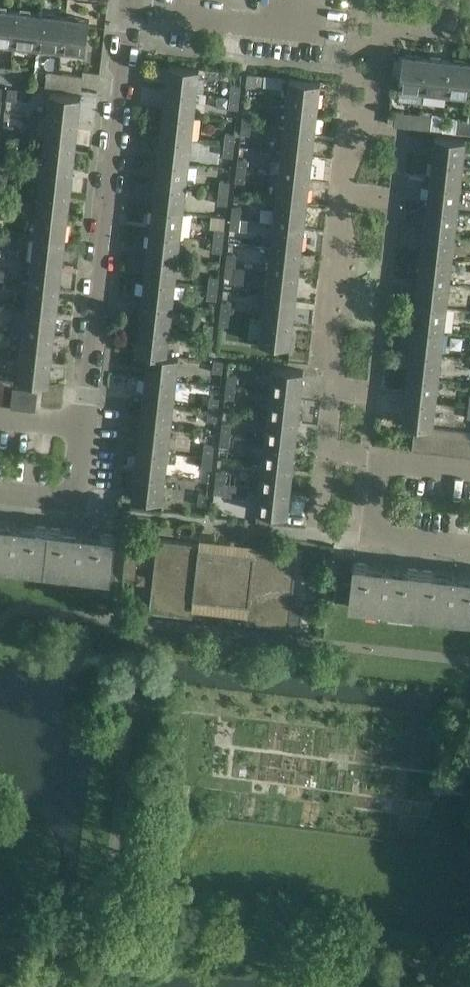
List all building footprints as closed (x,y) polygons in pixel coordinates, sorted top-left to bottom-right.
[(13,44),(17,11),(0,9),(0,43),(13,44)] [(13,44),(37,47),(41,14),(17,11),(13,44)] [(37,47),(60,49),(64,16),(41,14),(37,47)] [(64,16),(60,49),(86,52),(89,19),(64,16)] [(424,91),(428,58),(403,55),(399,88),(424,91)] [(451,60),(428,58),(424,91),(447,93),(451,60)] [(451,60),(447,93),(469,96),(469,63),(451,60)] [(169,65),(166,90),(196,93),(199,68),(169,65)] [(8,83),(10,68),(0,67),(0,82),(8,83)] [(20,84),(22,70),(10,68),(8,83),(20,84)] [(45,86),(56,87),(57,74),(46,72),(45,86)] [(82,90),(83,77),(57,74),(56,87),(82,90)] [(265,76),(246,75),(245,87),(256,88),(256,86),(264,86),(265,76)] [(317,107),(319,82),(289,78),(286,103),(317,107)] [(240,87),(230,86),(229,96),(239,97),(240,87)] [(7,88),(6,100),(17,101),(18,89),(7,88)] [(166,90),(163,114),(193,117),(196,93),(166,90)] [(47,118),(78,122),(81,96),(50,92),(47,118)] [(228,108),(238,109),(239,97),(229,96),(228,108)] [(314,131),(317,107),(286,103),(284,127),(314,131)] [(252,112),(242,111),(241,122),(250,124),(252,112)] [(394,125),(420,128),(421,114),(395,111),(394,125)] [(421,111),(421,114),(420,128),(430,129),(432,112),(421,111)] [(191,141),(193,117),(163,114),(161,137),(191,141)] [(75,145),(78,122),(47,118),(45,142),(75,145)] [(454,132),(466,134),(468,119),(456,118),(454,132)] [(240,134),(249,135),(250,124),(241,122),(240,134)] [(13,126),(3,125),(2,137),(12,138),(13,126)] [(311,155),(314,131),(284,127),(281,151),(311,155)] [(234,134),(224,133),(223,144),(233,146),(234,134)] [(432,160),(462,164),(465,139),(434,136),(432,160)] [(1,147),(11,148),(12,138),(2,137),(1,147)] [(188,165),(191,141),(161,137),(158,161),(188,165)] [(73,169),(75,145),(45,142),(42,166),(73,169)] [(222,157),(232,158),(233,146),(223,144),(222,157)] [(309,179),(311,155),(281,151),(278,175),(309,179)] [(246,160),(237,159),(236,170),(245,171),(246,160)] [(432,160),(429,184),(459,188),(462,164),(432,160)] [(185,189),(188,165),(158,161),(155,185),(185,189)] [(70,193),(73,169),(42,166),(39,189),(70,193)] [(234,183),(244,184),(245,171),(236,170),(234,183)] [(306,202),(309,179),(278,175),(276,199),(306,202)] [(229,182),(219,181),(218,193),(228,194),(229,182)] [(429,184),(426,208),(457,211),(459,188),(429,184)] [(183,212),(185,189),(155,185),(152,209),(183,212)] [(39,189),(37,213),(67,217),(70,193),(39,189)] [(217,204),(227,205),(228,194),(218,193),(217,204)] [(303,226),(306,202),(276,199),(273,222),(303,226)] [(241,207),(231,206),(230,217),(240,219),(241,207)] [(454,235),(457,211),(426,208),(424,231),(454,235)] [(180,236),(183,212),(152,209),(150,232),(180,236)] [(65,240),(67,217),(37,213),(34,236),(65,240)] [(229,230),(238,231),(240,219),(230,217),(229,230)] [(301,250),(303,226),(273,222),(270,247),(301,250)] [(224,230),(214,229),(212,241),(223,242),(224,230)] [(451,258),(454,235),(424,231),(421,255),(451,258)] [(177,260),(180,236),(150,232),(147,256),(177,260)] [(34,236),(31,260),(62,264),(65,240),(34,236)] [(211,252),(221,253),(223,242),(212,241),(211,252)] [(298,274),(301,250),(270,247),(268,270),(298,274)] [(235,255),(226,254),(225,265),(234,266),(235,255)] [(449,282),(451,258),(421,255),(418,279),(449,282)] [(175,283),(177,260),(147,256),(144,280),(175,283)] [(59,287),(62,264),(31,260),(29,284),(59,287)] [(224,277),(233,278),(234,266),(225,265),(224,277)] [(295,297),(298,274),(268,270),(265,294),(295,297)] [(218,277),(208,276),(207,287),(217,288),(218,277)] [(446,306),(449,282),(418,279),(416,303),(446,306)] [(172,307),(175,283),(144,280),(142,303),(172,307)] [(57,311),(59,287),(29,284),(26,307),(57,311)] [(206,299),(216,300),(217,288),(207,287),(206,299)] [(293,321),(295,297),(265,294),(262,318),(293,321)] [(230,303),(221,302),(219,313),(229,314),(230,303)] [(169,331),(172,307),(142,303),(139,327),(169,331)] [(443,330),(446,306),(416,303),(413,326),(443,330)] [(54,334),(57,311),(26,307),(24,331),(54,334)] [(218,325),(228,326),(229,314),(219,313),(218,325)] [(293,321),(262,318),(260,343),(290,346),(293,321)] [(213,325),(203,324),(202,335),(212,336),(213,325)] [(440,353),(443,330),(413,326),(410,350),(440,353)] [(139,327),(136,352),(178,357),(179,356),(166,354),(169,331),(139,327)] [(51,359),(54,334),(24,331),(21,355),(51,359)] [(200,347),(211,348),(212,336),(202,335),(200,347)] [(438,377),(440,353),(410,350),(408,373),(438,377)] [(176,381),(178,357),(136,352),(136,353),(148,354),(146,378),(176,381)] [(49,384),(51,359),(21,355),(18,380),(49,384)] [(213,361),(212,373),(221,374),(223,362),(213,361)] [(270,392),(301,395),(304,370),(273,367),(270,392)] [(435,402),(438,377),(408,373),(405,398),(435,402)] [(236,376),(226,375),(225,387),(235,388),(236,376)] [(0,403),(0,404),(11,405),(13,380),(3,378),(0,403)] [(173,405),(176,381),(146,378),(143,401),(173,405)] [(35,408),(37,389),(13,386),(11,405),(35,408)] [(224,398),(234,399),(235,388),(225,387),(224,398)] [(270,392),(268,416),(298,419),(301,395),(270,392)] [(218,398),(209,397),(207,409),(217,411),(218,398)] [(402,424),(414,425),(425,426),(432,427),(435,402),(405,398),(402,424)] [(170,429),(173,405),(143,401),(140,425),(170,429)] [(206,421),(216,421),(217,411),(207,409),(206,421)] [(268,416),(265,439),(295,443),(298,419),(268,416)] [(230,424),(221,423),(220,434),(229,435),(230,424)] [(168,452),(170,429),(140,425),(138,449),(168,452)] [(414,425),(413,435),(411,450),(421,451),(425,426),(414,425)] [(435,427),(432,427),(425,426),(421,451),(432,452),(435,427)] [(445,428),(435,427),(432,452),(442,454),(445,428)] [(455,429),(445,428),(442,454),(453,455),(455,429)] [(466,431),(455,429),(453,455),(463,456),(466,431)] [(219,446),(228,447),(229,435),(220,434),(219,446)] [(265,439),(262,463),(293,467),(295,443),(265,439)] [(213,446),(203,445),(202,456),(212,457),(213,446)] [(138,449),(135,471),(165,475),(168,452),(138,449)] [(201,468),(211,469),(212,457),(202,456),(201,468)] [(290,489),(293,467),(262,463),(260,486),(290,489)] [(165,475),(135,471),(132,497),(162,500),(165,475)] [(226,472),(216,471),(215,480),(225,482),(226,472)] [(213,493),(223,494),(225,482),(215,480),(213,493)] [(290,489),(260,486),(257,511),(287,515),(290,489)] [(198,493),(197,505),(207,506),(208,495),(198,493)] [(44,569),(49,527),(0,521),(0,564),(44,569)] [(111,576),(115,534),(49,527),(44,569),(111,576)] [(157,539),(149,612),(192,617),(194,599),(248,605),(246,623),(289,627),(301,629),(304,602),(292,600),(297,555),(254,550),(253,554),(200,548),(200,544),(157,539)] [(125,557),(122,577),(135,578),(137,558),(125,557)] [(416,610),(421,569),(355,561),(352,582),(350,603),(416,610)] [(421,569),(416,610),(469,616),(469,574),(421,569)] [(318,579),(316,599),(328,600),(330,580),(318,579)] [(350,603),(352,582),(336,580),(334,601),(350,603)]
